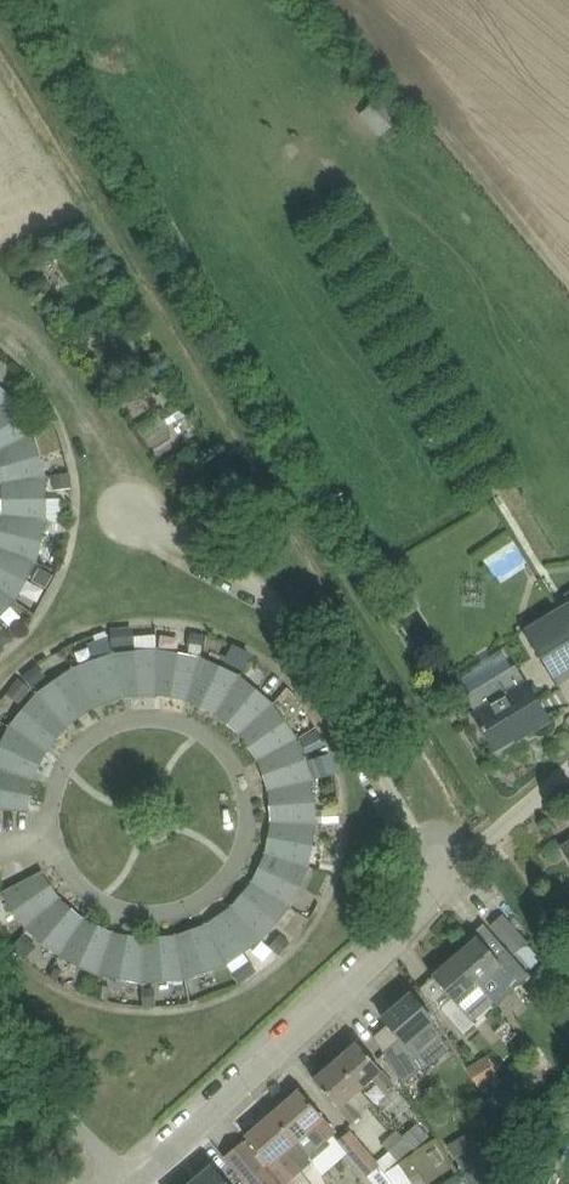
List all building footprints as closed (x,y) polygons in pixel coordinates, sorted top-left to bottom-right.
[(100,380),(110,395),(124,386),(114,371),(100,380)] [(17,392),(29,381),(21,372),(9,383),(17,392)] [(11,398),(5,392),(6,391),(0,386),(0,408),(12,399),(14,397),(14,396),(11,398)] [(0,408),(0,451),(34,436),(29,426),(24,416),(23,417),(12,399),(0,408)] [(181,403),(171,409),(174,415),(178,420),(188,414),(181,403)] [(38,433),(56,423),(47,408),(30,419),(38,433)] [(46,476),(44,468),(45,468),(41,456),(40,456),(34,436),(0,451),(0,459),(0,472),(3,483),(1,483),(1,485),(7,484),(46,478),(49,477),(49,476),(46,476)] [(73,488),(71,472),(70,472),(54,475),(56,490),(72,488),(73,488)] [(46,478),(7,484),(7,491),(3,491),(3,500),(4,500),(4,515),(1,515),(1,516),(8,517),(47,521),(50,521),(62,521),(62,498),(47,498),(46,478)] [(218,484),(217,496),(228,497),(229,485),(218,484)] [(8,517),(6,524),(2,523),(0,529),(0,531),(0,532),(0,549),(36,563),(39,564),(39,563),(37,562),(39,554),(40,554),(43,542),(42,542),(47,521),(8,517)] [(0,549),(0,590),(15,601),(17,603),(18,601),(16,600),(20,593),(21,593),(27,582),(26,581),(36,563),(0,549)] [(40,567),(33,580),(47,588),(55,575),(40,567)] [(1,617),(1,616),(15,601),(0,590),(0,618),(1,617)] [(525,630),(558,687),(568,680),(568,603),(525,630)] [(111,631),(113,648),(136,646),(134,627),(111,629),(111,631)] [(4,628),(0,632),(0,643),(5,647),(14,637),(4,628)] [(189,644),(191,645),(203,647),(204,647),(206,634),(191,631),(189,644)] [(140,695),(156,694),(155,696),(157,696),(157,690),(159,650),(159,647),(158,647),(157,634),(135,637),(137,651),(137,652),(116,654),(124,692),(131,692),(132,696),(140,696),(140,695)] [(235,647),(228,660),(243,668),(250,655),(235,647)] [(172,696),(187,699),(186,702),(187,702),(190,696),(202,658),(191,655),(180,653),(180,654),(159,650),(157,690),(164,691),(163,696),(172,697),(172,696)] [(109,702),(124,696),(124,699),(125,699),(124,692),(116,654),(115,651),(114,651),(114,654),(107,657),(106,656),(94,660),(95,661),(75,668),(93,703),(100,701),(101,705),(109,702)] [(219,710),(241,676),(242,674),(241,673),(240,676),(232,672),(221,666),(221,667),(202,658),(190,696),(196,699),(194,703),(202,707),(202,706),(216,712),(215,715),(216,715),(219,710)] [(38,664),(23,676),(33,688),(48,675),(38,664)] [(550,719),(547,714),(528,683),(527,684),(516,665),(466,696),(478,714),(475,715),(495,749),(525,731),(526,733),(550,719)] [(56,681),(39,693),(66,722),(72,718),(74,722),(82,717),(81,716),(94,708),(95,710),(96,709),(93,703),(75,668),(74,666),(72,667),(74,669),(67,674),(67,673),(56,681)] [(229,723),(241,733),(239,735),(240,736),(245,731),(274,705),(276,703),(275,702),(273,704),(267,698),(257,690),(241,676),(219,710),(225,714),(222,718),(229,724),(229,723)] [(21,704),(33,690),(21,678),(8,692),(21,704)] [(66,722),(39,693),(37,691),(36,692),(38,694),(33,700),(32,700),(24,710),(11,726),(44,747),(49,742),(52,745),(58,738),(68,726),(69,728),(70,727),(66,722)] [(274,705),(245,731),(249,737),(245,740),(250,747),(259,759),(257,760),(257,761),(263,758),(298,740),(301,739),(300,738),(298,739),(293,732),(294,732),(286,721),(286,722),(274,705)] [(11,726),(9,725),(8,726),(10,727),(7,735),(6,735),(1,746),(0,749),(0,768),(30,777),(33,771),(37,773),(41,765),(47,751),(49,752),(50,751),(44,747),(11,726)] [(318,730),(302,736),(308,752),(324,745),(318,730)] [(315,779),(313,780),(310,772),(306,760),(305,760),(298,740),(263,758),(266,765),(261,767),(264,775),(265,775),(270,789),(268,790),(268,791),(275,790),(313,781),(316,781),(315,779)] [(322,777),(335,773),(337,772),(331,754),(330,754),(316,759),(322,777)] [(34,780),(36,781),(37,779),(30,777),(0,768),(0,810),(31,812),(31,810),(24,810),(25,803),(30,804),(32,795),(31,795),(34,780)] [(313,781),(275,790),(275,797),(270,797),(271,806),(272,806),(273,821),(270,821),(270,822),(277,823),(316,824),(319,825),(319,823),(317,823),(316,815),(317,815),(315,802),(313,781)] [(325,810),(325,822),(340,821),(339,809),(325,810)] [(316,824),(277,823),(276,830),(271,829),(270,837),(270,838),(268,853),(265,852),(265,853),(271,855),(309,867),(311,868),(312,867),(309,866),(310,858),(311,858),(313,845),(316,824)] [(261,868),(254,882),(252,880),(251,881),(257,885),(290,906),(292,908),(293,907),(291,905),(294,898),(295,898),(300,887),(300,886),(309,867),(271,855),(268,861),(264,859),(260,867),(261,868)] [(1,895),(4,893),(8,900),(15,911),(16,910),(28,928),(57,901),(53,895),(57,893),(51,885),(51,886),(42,873),(44,872),(44,871),(0,893),(1,895)] [(290,906),(257,885),(252,890),(249,887),(243,894),(244,895),(234,906),(232,904),(231,905),(235,910),(262,939),(264,942),(265,941),(263,939),(268,932),(269,933),(277,923),(277,922),(290,906)] [(45,942),(61,956),(82,923),(76,918),(80,914),(73,909),(72,909),(61,899),(63,898),(62,897),(57,901),(28,928),(25,929),(26,931),(29,929),(35,934),(34,935),(44,943),(45,942)] [(229,966),(228,964),(234,959),(235,959),(245,952),(245,951),(262,939),(235,910),(230,914),(227,910),(220,915),(220,916),(208,925),(206,922),(205,923),(208,929),(226,964),(228,967),(229,966)] [(515,955),(518,952),(532,969),(542,961),(528,944),(529,942),(504,914),(490,927),(515,955)] [(82,923),(61,956),(59,958),(60,959),(62,956),(69,960),(69,961),(80,966),(81,965),(100,974),(112,937),(105,934),(107,930),(99,926),(85,920),(87,918),(86,917),(82,923)] [(192,931),(178,936),(177,933),(176,933),(177,940),(186,979),(186,981),(187,981),(187,978),(195,976),(207,972),(207,971),(226,964),(208,929),(202,931),(200,927),(192,930),(192,931)] [(142,982),(144,943),(137,942),(138,937),(129,935),(129,936),(114,933),(115,931),(114,930),(112,937),(100,974),(99,977),(100,978),(101,975),(109,976),(109,977),(122,979),(122,978),(142,982)] [(281,954),(292,942),(282,933),(271,946),(281,954)] [(25,934),(13,947),(12,948),(26,960),(38,946),(25,934)] [(165,980),(186,979),(177,940),(170,941),(170,936),(161,937),(146,939),(146,936),(145,936),(144,943),(142,982),(142,985),(144,985),(144,982),(152,982),(165,981),(165,980)] [(496,1003),(517,985),(529,975),(507,949),(497,958),(478,937),(456,956),(480,984),(496,1003)] [(460,1002),(480,984),(456,956),(433,976),(434,977),(420,988),(435,1015),(444,1008),(464,1031),(476,1021),(460,1002)] [(248,962),(233,972),(241,983),(255,973),(248,962)] [(110,1000),(113,986),(98,983),(96,997),(110,1000)] [(157,1004),(156,987),(143,988),(144,1005),(157,1004)] [(418,1055),(430,1046),(443,1036),(433,1024),(435,1022),(412,994),(384,1018),(401,1039),(384,1054),(403,1085),(425,1066),(418,1055)] [(358,1042),(336,1061),(361,1089),(373,1079),(384,1092),(394,1084),(358,1042)] [(467,1069),(478,1088),(498,1076),(487,1057),(467,1069)] [(315,1079),(352,1122),(361,1113),(349,1100),(361,1089),(336,1061),(315,1079)] [(301,1091),(274,1115),(308,1155),(309,1154),(336,1132),(301,1091)] [(300,1171),(314,1160),(309,1154),(308,1155),(274,1115),(247,1138),(269,1163),(246,1183),(311,1183),(300,1171)] [(407,1137),(415,1147),(428,1136),(419,1126),(407,1137)] [(349,1132),(341,1139),(337,1142),(366,1177),(380,1166),(380,1165),(378,1162),(351,1130),(349,1132)] [(413,1149),(404,1139),(389,1152),(398,1162),(413,1149)] [(498,1172),(479,1142),(460,1153),(453,1141),(448,1144),(472,1183),(479,1183),(498,1172)] [(389,1152),(378,1162),(380,1165),(380,1166),(385,1173),(398,1162),(389,1152)] [(414,1183),(400,1163),(384,1174),(392,1183),(413,1183),(414,1183)] [(193,1183),(229,1183),(214,1166),(192,1183),(193,1183)] [(457,1174),(443,1183),(464,1183),(457,1174)]
